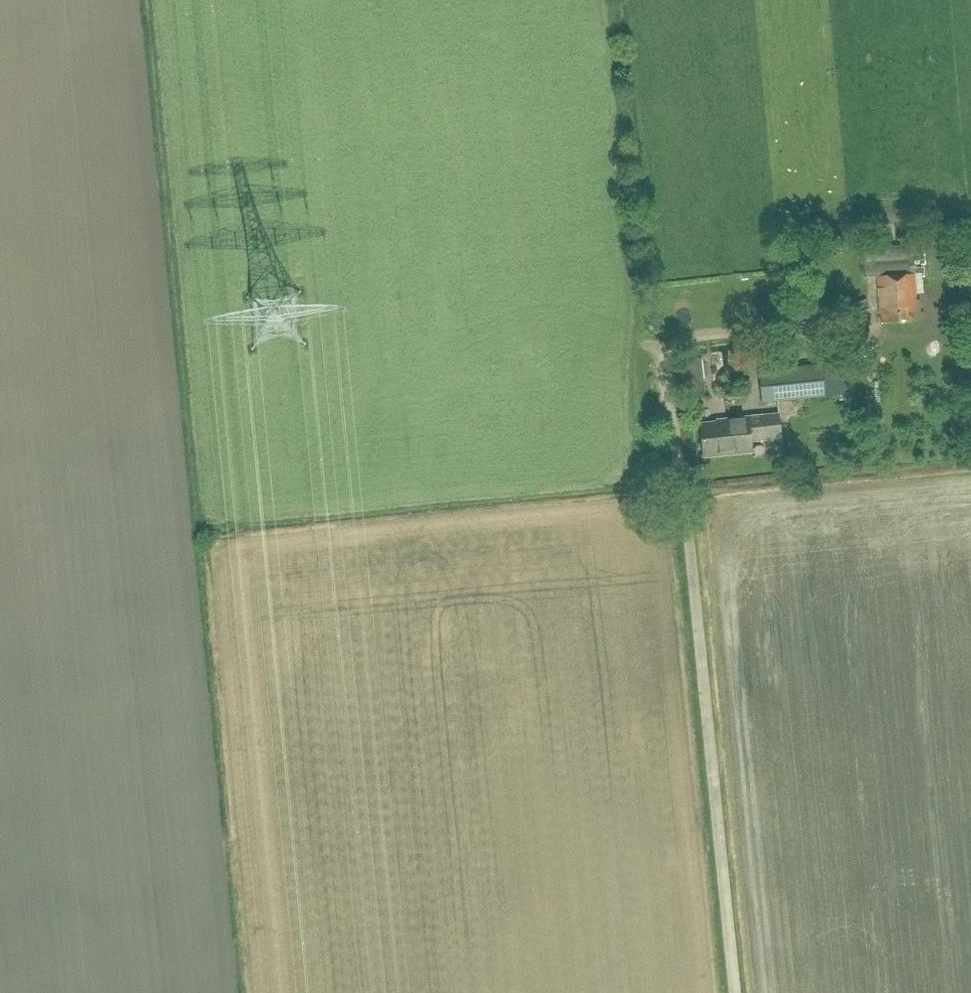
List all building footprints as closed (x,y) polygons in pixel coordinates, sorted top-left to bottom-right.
[(880,323),(917,321),(915,275),(878,278),(880,323)] [(701,357),(679,359),(682,388),(703,386),(701,357)] [(758,372),(758,380),(761,404),(777,402),(825,396),(822,365),(773,370),(758,372)] [(751,441),(766,440),(782,439),(779,414),(748,417),(748,420),(701,424),(704,457),(752,453),(751,441)]
